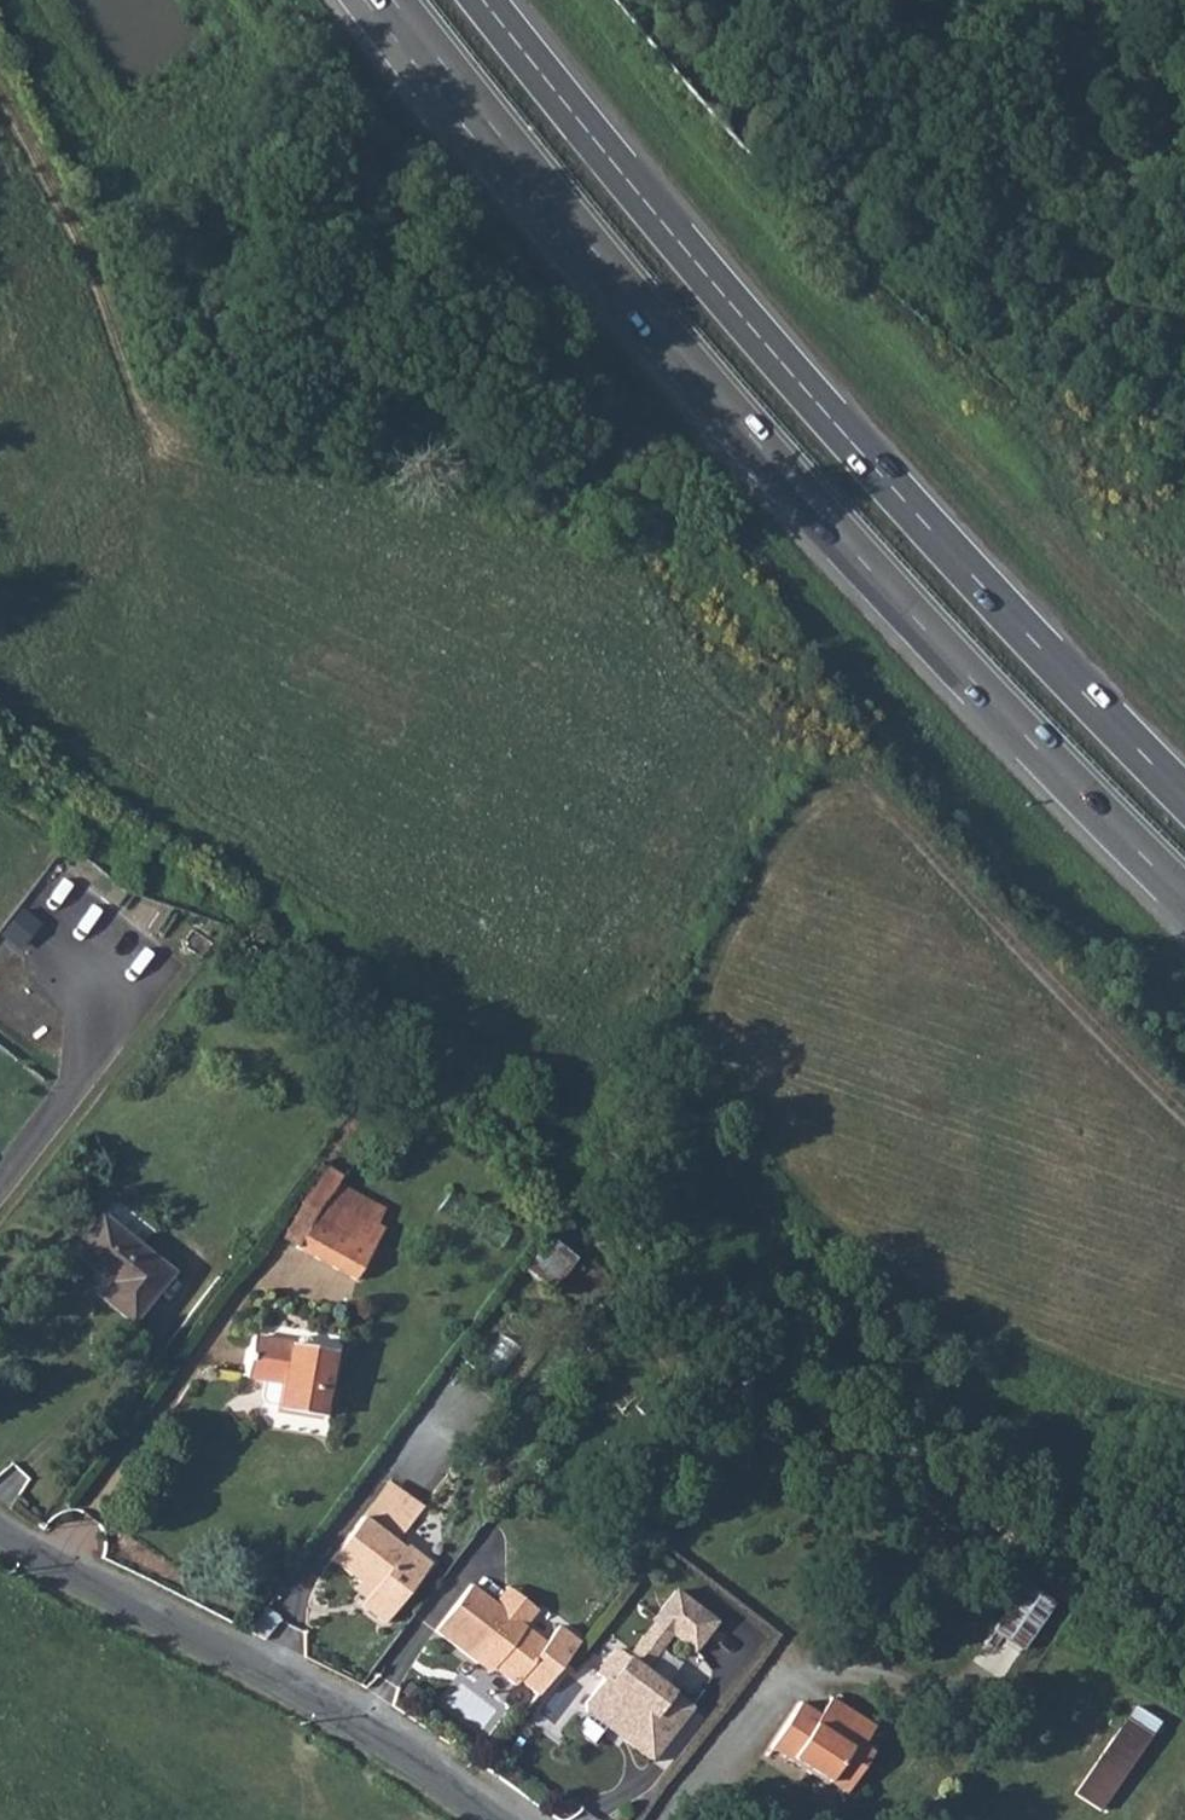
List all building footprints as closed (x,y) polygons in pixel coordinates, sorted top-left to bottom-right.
[(24,948),(43,922),(24,909),(6,935),(24,948)] [(333,1158),(309,1189),(324,1197),(346,1168),(333,1158)] [(315,1214),(324,1197),(309,1189),(282,1238),(296,1247),(315,1214)] [(324,1197),(315,1214),(341,1228),(350,1211),(324,1197)] [(296,1247),(356,1279),(374,1246),(365,1242),(375,1225),(350,1211),(341,1228),(315,1214),(296,1247)] [(111,1279),(110,1281),(99,1295),(133,1322),(173,1272),(100,1214),(71,1251),(102,1276),(104,1273),(111,1279)] [(383,1229),(375,1225),(365,1242),(374,1246),(383,1229)] [(296,1338),(295,1343),(307,1345),(308,1340),(305,1336),(300,1335),(296,1338)] [(321,1415),(331,1349),(307,1345),(295,1343),(251,1336),(244,1376),(264,1379),(283,1382),(280,1404),(279,1408),(321,1415)] [(280,1404),(283,1382),(264,1379),(261,1399),(266,1402),(280,1404)] [(389,1482),(329,1560),(359,1583),(370,1591),(365,1597),(359,1605),(383,1623),(429,1563),(406,1546),(404,1548),(394,1541),(421,1506),(389,1482)] [(1028,1585),(1051,1601),(1060,1587),(1037,1572),(1028,1585)] [(1021,1650),(1053,1602),(1051,1601),(1028,1585),(1023,1582),(991,1630),(1021,1650)] [(365,1597),(370,1591),(359,1583),(354,1589),(365,1597)] [(493,1667),(515,1685),(519,1680),(538,1694),(578,1641),(558,1625),(545,1642),(524,1626),(493,1602),(470,1584),(434,1631),(476,1663),(480,1658),(493,1667)] [(493,1602),(524,1626),(536,1609),(506,1586),(493,1602)] [(652,1619),(655,1621),(670,1632),(693,1650),(715,1621),(674,1590),(652,1619)] [(644,1635),(659,1647),(670,1632),(655,1621),(644,1635)] [(629,1733),(624,1739),(651,1759),(691,1707),(642,1669),(659,1647),(644,1635),(626,1658),(615,1648),(596,1672),(604,1678),(585,1702),(586,1710),(607,1726),(615,1725),(616,1723),(629,1733)] [(493,1667),(480,1658),(476,1663),(489,1672),(493,1667)] [(809,1766),(806,1771),(826,1784),(828,1782),(846,1793),(872,1752),(862,1745),(874,1726),(830,1697),(819,1715),(799,1702),(769,1747),(791,1762),(793,1759),(801,1765),(803,1762),(809,1766)] [(1100,1809),(1150,1733),(1125,1716),(1075,1792),(1100,1809)] [(607,1726),(624,1739),(629,1733),(616,1723),(615,1725),(607,1726)] [(801,1765),(793,1759),(791,1762),(806,1771),(809,1766),(803,1762),(801,1765)]
